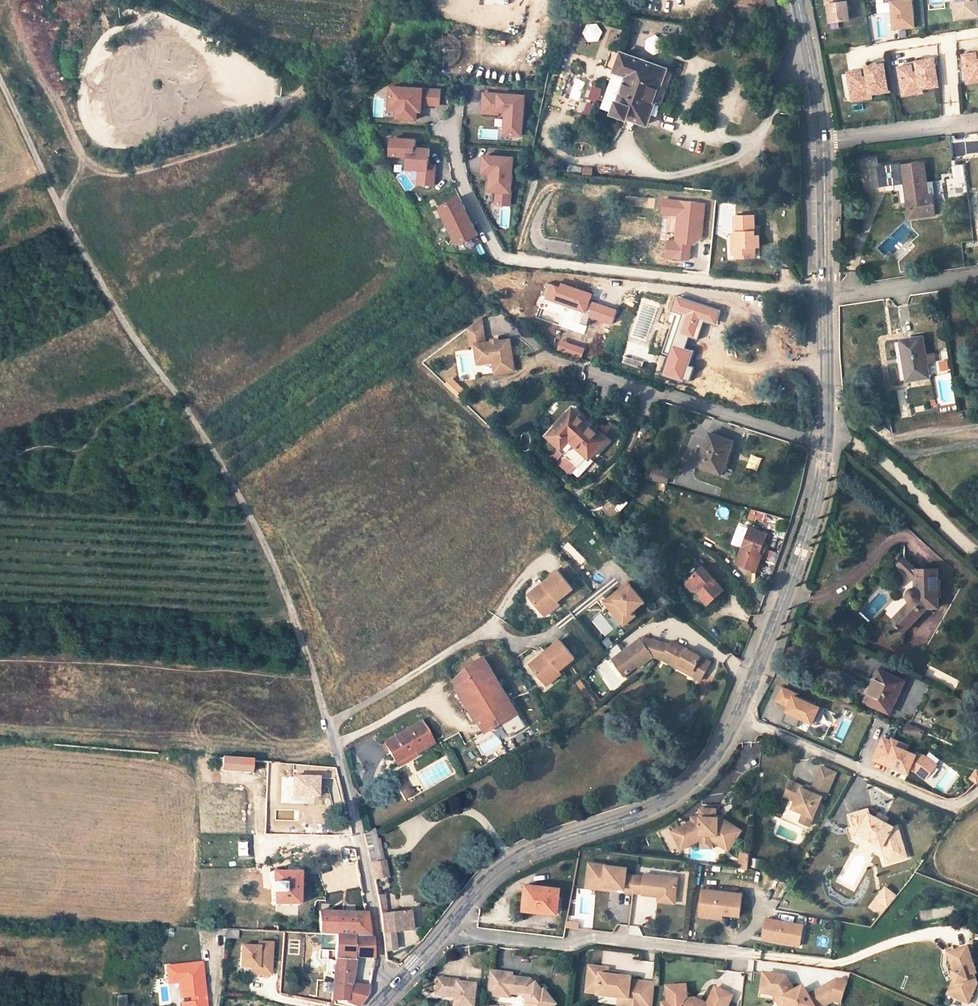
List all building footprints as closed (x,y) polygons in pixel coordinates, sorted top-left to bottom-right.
[(826,2),(828,2),(830,20),(849,18),(847,0),(826,0),(826,2)] [(885,2),(892,1),(894,28),(914,26),(912,0),(885,0),(885,2)] [(955,17),(977,16),(977,7),(977,0),(954,0),(955,17)] [(609,68),(611,68),(613,69),(615,70),(618,71),(614,80),(604,108),(628,117),(637,120),(648,124),(652,114),(656,116),(661,106),(655,103),(669,69),(613,49),(606,67),(609,68)] [(968,76),(977,74),(977,53),(977,52),(964,54),(968,76)] [(913,64),(899,66),(903,88),(913,86),(914,91),(923,89),(922,85),(938,83),(934,57),(917,60),(919,68),(914,68),(913,64)] [(863,70),(849,72),(853,93),(863,92),(864,97),(873,95),(872,91),(888,89),(884,63),(867,66),(868,74),(864,74),(863,70)] [(674,71),(671,70),(669,69),(655,103),(661,106),(674,71)] [(440,105),(441,90),(392,86),(390,109),(398,109),(397,118),(416,119),(417,111),(422,111),(422,104),(440,105)] [(507,111),(505,134),(522,135),(525,95),(484,92),(482,112),(498,114),(499,111),(507,111)] [(430,149),(415,148),(416,140),(392,138),(391,155),(400,156),(408,156),(408,164),(407,169),(420,169),(419,184),(434,186),(435,165),(429,165),(430,149)] [(408,156),(400,156),(399,163),(408,164),(408,156)] [(511,205),(515,158),(485,156),(484,173),(487,173),(492,173),(492,180),(491,191),(498,191),(497,204),(511,205)] [(917,206),(916,198),(928,196),(923,162),(904,165),(901,164),(879,166),(881,190),(901,188),(903,207),(917,206)] [(952,165),(953,180),(947,181),(948,194),(966,193),(964,165),(952,165)] [(469,215),(460,197),(441,206),(440,209),(459,245),(478,235),(469,215)] [(755,230),(755,215),(737,215),(737,234),(737,254),(746,254),(746,258),(756,258),(756,246),(761,246),(761,236),(759,236),(755,236),(755,230)] [(684,315),(676,342),(667,340),(663,353),(675,357),(674,362),(674,363),(687,367),(689,359),(690,354),(693,355),(696,354),(699,353),(701,352),(703,349),(704,347),(704,344),(703,341),(701,338),(699,336),(697,335),(702,319),(704,319),(706,318),(708,316),(709,314),(709,312),(709,309),(707,308),(705,306),(703,306),(701,306),(699,307),(698,309),(697,311),(694,310),(691,309),(689,314),(685,312),(684,315)] [(484,341),(481,320),(468,329),(471,347),(475,346),(477,364),(493,362),(495,372),(513,369),(509,339),(498,340),(492,341),(484,341)] [(902,341),(909,380),(928,376),(926,364),(937,362),(935,351),(924,353),(922,338),(902,341)] [(902,341),(896,342),(902,381),(909,380),(902,341)] [(625,356),(623,362),(632,364),(634,359),(625,356)] [(634,359),(632,364),(642,368),(644,362),(634,359)] [(549,435),(562,447),(560,450),(578,467),(588,456),(590,458),(605,440),(585,422),(586,420),(574,408),(571,411),(549,435)] [(728,457),(732,447),(734,441),(711,433),(699,464),(722,473),(728,457)] [(728,457),(722,473),(725,474),(726,472),(729,467),(730,462),(731,458),(728,457)] [(760,553),(763,546),(765,541),(768,533),(751,527),(738,563),(757,571),(763,554),(760,553)] [(900,564),(918,581),(916,587),(914,587),(913,588),(912,588),(911,589),(910,590),(909,591),(909,592),(909,593),(908,595),(908,596),(909,597),(909,598),(909,599),(910,600),(910,601),(893,619),(905,630),(923,612),(924,613),(930,607),(938,606),(938,568),(917,570),(906,559),(900,564)] [(723,591),(703,568),(687,581),(696,591),(698,590),(703,595),(702,597),(708,604),(723,591)] [(557,573),(529,595),(542,613),(555,603),(552,599),(568,587),(557,573)] [(692,591),(696,591),(687,581),(687,585),(692,591)] [(629,582),(617,591),(616,590),(602,601),(621,626),(636,615),(632,611),(644,602),(629,582)] [(691,675),(701,680),(709,666),(699,661),(701,657),(673,641),(668,644),(643,637),(613,660),(624,675),(638,665),(639,667),(653,657),(663,659),(679,668),(682,664),(693,671),(691,675)] [(559,642),(530,664),(544,682),(556,672),(553,668),(570,656),(559,642)] [(461,679),(489,728),(519,711),(487,655),(474,663),(461,679)] [(699,661),(709,666),(711,662),(701,657),(699,661)] [(682,664),(679,668),(691,675),(693,671),(682,664)] [(875,680),(880,669),(876,668),(871,678),(875,680)] [(905,680),(880,669),(875,680),(872,686),(876,687),(869,703),(890,713),(905,680)] [(777,699),(790,705),(783,720),(796,726),(801,716),(817,724),(825,708),(798,695),(799,693),(784,686),(777,699)] [(872,686),(865,701),(869,703),(876,687),(872,686)] [(384,742),(395,761),(414,750),(416,753),(432,744),(420,722),(384,742)] [(909,724),(906,731),(920,737),(923,730),(909,724)] [(907,749),(909,744),(893,737),(892,739),(884,736),(875,757),(889,764),(890,761),(900,766),(902,769),(908,772),(910,767),(916,770),(926,778),(936,764),(926,754),(918,751),(917,753),(907,749)] [(397,766),(417,755),(416,753),(414,750),(395,761),(397,766)] [(250,773),(251,760),(222,758),(214,757),(213,770),(221,770),(250,773)] [(836,772),(822,766),(819,772),(833,779),(836,772)] [(822,796),(825,797),(833,779),(819,772),(812,790),(803,786),(803,784),(791,780),(784,795),(795,799),(792,807),(803,812),(800,821),(810,825),(822,796)] [(408,797),(417,792),(414,787),(412,789),(407,782),(401,785),(408,797)] [(886,819),(877,814),(869,810),(868,805),(848,811),(849,814),(854,831),(857,830),(883,843),(888,859),(908,852),(897,822),(893,823),(886,819)] [(704,814),(698,814),(698,819),(691,819),(691,822),(678,828),(685,842),(700,834),(711,834),(730,847),(741,830),(716,814),(716,807),(704,807),(704,814)] [(888,814),(879,810),(877,814),(886,819),(888,814)] [(388,876),(385,861),(384,861),(382,861),(377,838),(374,828),(364,834),(374,878),(388,876)] [(712,840),(728,850),(730,847),(711,834),(700,834),(685,842),(678,828),(672,831),(681,849),(700,839),(701,848),(712,849),(712,840)] [(750,854),(741,852),(739,867),(749,868),(750,854)] [(594,880),(597,863),(592,862),(588,888),(613,892),(614,888),(606,886),(607,882),(594,880)] [(608,865),(597,863),(594,880),(607,882),(606,886),(614,888),(627,890),(635,891),(638,874),(629,873),(630,868),(608,865)] [(325,886),(344,887),(344,874),(344,871),(325,871),(325,874),(325,886)] [(297,905),(297,873),(270,872),(273,905),(297,905)] [(646,876),(638,874),(635,891),(644,892),(644,894),(661,896),(661,893),(677,896),(679,878),(647,873),(646,876)] [(875,894),(887,904),(897,893),(885,883),(875,894)] [(524,908),(557,912),(560,888),(527,884),(524,908)] [(701,908),(723,911),(723,913),(740,915),(743,893),(704,889),(701,908)] [(377,895),(380,912),(385,950),(395,949),(393,932),(412,930),(410,911),(387,914),(385,894),(377,895)] [(358,911),(358,913),(325,912),(325,909),(318,909),(318,912),(319,934),(336,935),(369,937),(366,913),(365,906),(361,906),(361,910),(358,911)] [(723,911),(701,908),(700,915),(722,917),(723,913),(723,911)] [(802,924),(772,920),(769,940),(799,944),(802,924)] [(334,972),(332,999),(349,1001),(360,1005),(367,996),(369,987),(351,985),(354,957),(354,955),(374,956),(373,937),(369,937),(336,935),(335,960),(334,972)] [(251,968),(257,968),(257,974),(271,975),(272,943),(258,943),(258,947),(241,946),(240,967),(251,968)] [(964,951),(945,958),(952,976),(950,977),(952,982),(954,988),(949,999),(963,1005),(966,1005),(975,987),(971,977),(974,976),(964,951)] [(206,992),(202,961),(167,966),(169,977),(184,975),(185,985),(191,985),(191,990),(181,991),(183,1005),(208,1005),(207,998),(201,998),(200,993),(206,992)] [(609,975),(610,967),(589,965),(586,990),(593,991),(593,995),(620,998),(619,1005),(654,1005),(656,983),(632,981),(633,977),(609,975)] [(524,982),(501,978),(501,975),(489,973),(486,997),(495,998),(496,990),(510,991),(509,998),(522,999),(527,1005),(548,1005),(539,994),(537,995),(533,990),(530,987),(529,988),(524,982)] [(184,975),(169,977),(169,981),(180,980),(181,991),(191,990),(191,985),(185,985),(184,975)] [(806,989),(797,994),(789,979),(766,976),(763,996),(776,997),(781,1005),(816,1005),(810,997),(806,989)] [(476,985),(458,983),(458,981),(437,978),(436,995),(456,997),(455,1005),(474,1005),(476,985)] [(840,980),(810,997),(816,1005),(824,1005),(834,1000),(840,980)] [(844,1003),(850,982),(840,980),(834,1000),(844,1003)] [(954,988),(952,982),(945,998),(949,999),(954,988)] [(664,1005),(725,1005),(730,995),(716,988),(708,1005),(696,999),(689,999),(688,986),(669,987),(670,1003),(664,1003),(664,1005)]
